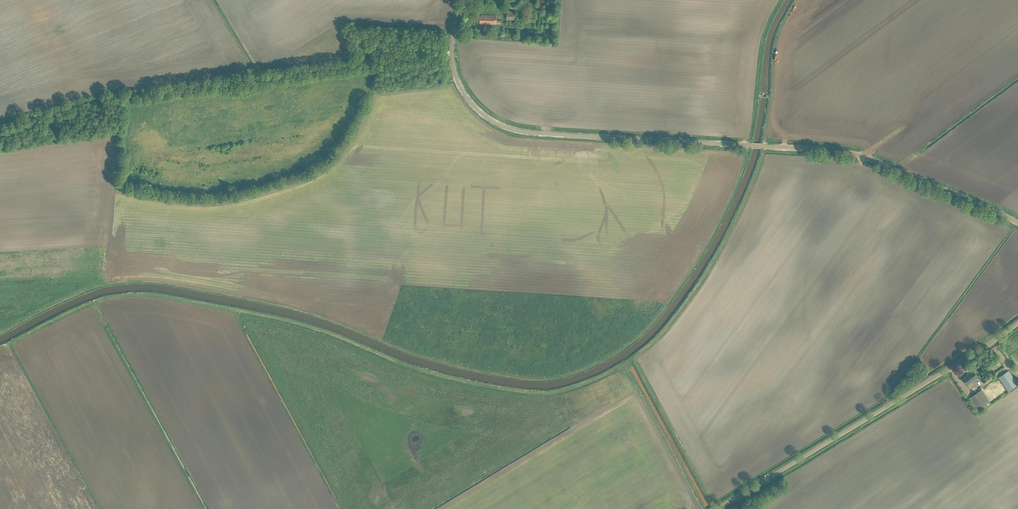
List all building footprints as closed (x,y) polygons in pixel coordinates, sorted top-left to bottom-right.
[(506,19),(514,20),(515,10),(507,10),(506,19)] [(496,24),(497,15),(481,14),(481,16),(480,16),(480,24),(485,24),(485,26),(484,30),(492,31),(493,26),(487,26),(487,24),(496,24)] [(963,378),(967,384),(978,376),(973,369),(967,374),(968,374),(963,378)] [(999,377),(1008,391),(1017,384),(1017,383),(1009,370),(999,377)] [(986,374),(980,377),(983,383),(989,380),(986,374)] [(982,390),(970,398),(979,412),(991,403),(982,390)]
